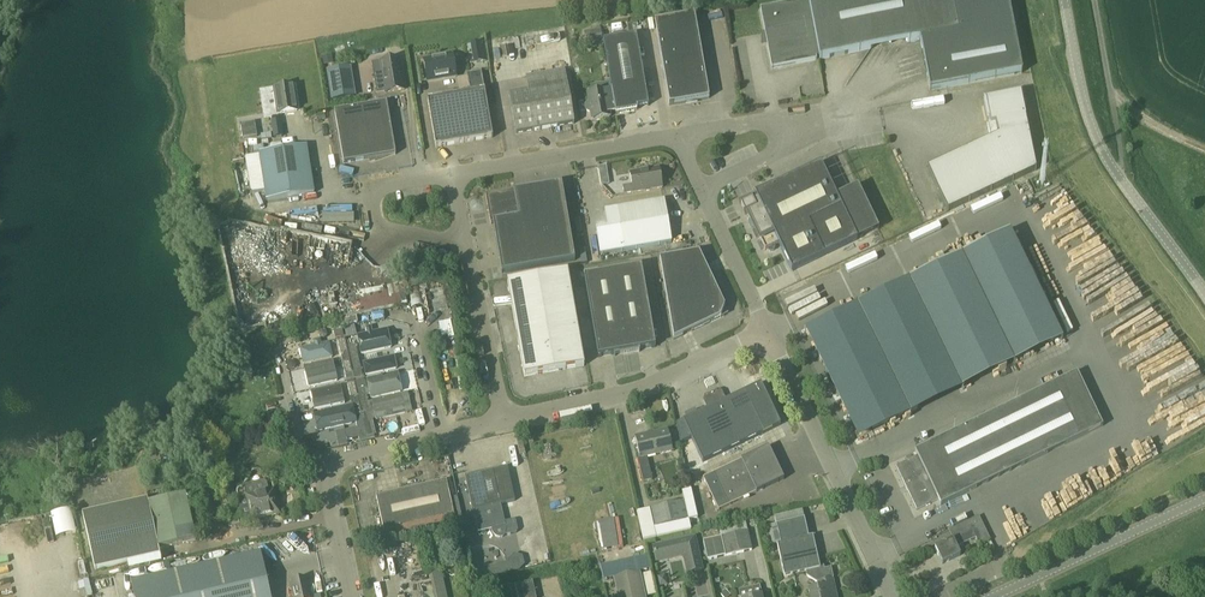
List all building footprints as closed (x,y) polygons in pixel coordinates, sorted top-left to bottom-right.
[(817,60),(805,0),(803,0),(760,8),(772,69),(817,60)] [(820,59),(866,50),(920,40),(920,41),(959,33),(953,0),(808,0),(820,59)] [(920,41),(930,90),(968,83),(1022,73),(1008,0),(953,0),(959,33),(920,41)] [(669,105),(709,98),(695,15),(655,22),(669,105)] [(587,48),(604,45),(601,30),(584,33),(587,48)] [(589,113),(592,113),(593,120),(610,118),(609,113),(616,112),(616,114),(637,110),(637,108),(649,106),(636,36),(603,42),(612,91),(605,92),(588,94),(590,102),(587,103),(585,106),(585,109),(586,111),(589,113)] [(477,63),(487,61),(484,42),(473,43),(477,63)] [(427,81),(456,76),(453,56),(424,61),(427,81)] [(377,95),(385,93),(405,90),(399,59),(380,63),(383,82),(375,83),(377,95)] [(349,68),(328,71),(333,100),(354,97),(349,68)] [(528,92),(509,95),(516,134),(574,124),(565,70),(525,77),(528,92)] [(436,148),(493,138),(481,72),(467,74),(470,93),(428,100),(436,148)] [(278,114),(297,111),(293,86),(274,89),(278,114)] [(947,211),(1036,170),(1020,93),(985,100),(990,122),(988,123),(991,138),(927,168),(947,211)] [(344,164),(396,155),(387,103),(335,112),(344,164)] [(283,137),(280,121),(272,122),(275,138),(283,137)] [(257,137),(255,122),(241,124),(243,139),(257,137)] [(314,194),(306,146),(259,154),(259,156),(245,158),(252,195),(265,192),(267,202),(314,194)] [(857,240),(821,164),(755,195),(756,197),(740,205),(745,215),(748,214),(751,220),(749,220),(749,222),(751,227),(753,228),(754,227),(756,230),(753,232),(757,239),(759,238),(761,241),(758,242),(761,250),(764,248),(765,250),(767,249),(768,251),(770,252),(773,251),(774,250),(775,248),(775,246),(779,244),(792,271),(857,240)] [(607,166),(600,167),(599,167),(601,176),(609,174),(609,173),(607,166)] [(624,195),(662,188),(659,167),(630,172),(632,185),(623,186),(624,195)] [(575,261),(562,183),(516,191),(515,189),(485,194),(491,224),(493,224),(502,273),(575,261)] [(606,227),(594,229),(599,255),(624,250),(672,242),(665,200),(617,209),(604,211),(606,227)] [(1008,232),(965,253),(1018,361),(1062,339),(1008,232)] [(674,340),(721,317),(725,306),(699,252),(660,259),(674,340)] [(599,357),(656,347),(642,266),(584,277),(599,357)] [(525,376),(584,366),(568,271),(508,281),(525,376)] [(411,307),(424,304),(418,276),(404,279),(411,307)] [(444,284),(423,288),(428,314),(450,310),(444,284)] [(400,287),(349,293),(350,306),(355,305),(356,313),(402,307),(400,287)] [(1154,313),(1142,319),(1145,325),(1149,323),(1150,325),(1158,321),(1154,313)] [(438,325),(442,342),(454,339),(451,323),(438,325)] [(358,338),(362,354),(391,347),(387,331),(358,338)] [(346,339),(339,340),(342,353),(348,352),(346,339)] [(330,342),(301,348),(304,361),(333,355),(330,342)] [(356,345),(348,347),(352,361),(359,359),(356,345)] [(393,355),(364,361),(367,374),(396,368),(393,355)] [(359,359),(352,361),(354,371),(353,371),(353,373),(355,380),(363,378),(359,359)] [(350,361),(344,362),(346,375),(353,373),(353,371),(350,361)] [(309,385),(337,379),(334,366),(307,372),(309,385)] [(941,505),(1103,426),(1076,372),(956,430),(953,423),(939,430),(942,437),(929,444),(927,439),(914,445),(916,450),(914,451),(917,456),(896,466),(917,510),(938,499),(941,505)] [(398,375),(370,382),(373,396),(401,389),(398,375)] [(358,396),(355,383),(348,384),(351,398),(358,396)] [(683,421),(676,424),(681,444),(692,439),(703,462),(740,445),(765,433),(781,425),(761,384),(745,391),(725,401),(721,392),(717,391),(706,397),(704,400),(708,409),(683,421)] [(312,395),(315,407),(344,401),(342,389),(312,395)] [(357,391),(360,403),(368,402),(365,389),(357,391)] [(402,398),(374,404),(376,416),(405,410),(402,398)] [(371,414),(368,402),(360,403),(363,416),(371,414)] [(283,403),(267,407),(270,419),(286,415),(283,403)] [(363,419),(360,405),(353,407),(356,420),(363,419)] [(316,415),(319,426),(348,420),(346,408),(316,415)] [(670,439),(668,429),(635,437),(640,458),(638,459),(643,482),(653,480),(647,457),(673,450),(672,449),(675,448),(673,438),(670,439)] [(144,453),(148,464),(168,457),(165,449),(164,446),(144,453)] [(713,473),(702,478),(718,511),(729,505),(784,479),(780,471),(775,461),(771,452),(768,446),(713,473)] [(473,510),(501,504),(515,500),(508,467),(466,476),(473,510)] [(446,480),(376,496),(384,531),(454,515),(446,480)] [(267,491),(265,483),(263,482),(255,484),(254,486),(251,485),(245,486),(252,520),(278,513),(273,490),(267,491)] [(195,540),(185,495),(149,503),(148,499),(83,513),(96,570),(160,555),(159,548),(195,540)] [(644,540),(691,530),(689,520),(685,501),(649,509),(638,512),(644,540)] [(501,504),(473,510),(478,533),(491,530),(493,534),(494,536),(496,538),(499,539),(503,538),(505,536),(516,533),(518,531),(516,522),(513,520),(505,522),(501,504)] [(57,537),(78,533),(73,508),(51,514),(57,537)] [(991,539),(979,516),(949,530),(953,539),(935,547),(943,563),(961,555),(957,547),(976,537),(979,545),(991,539)] [(602,550),(624,546),(619,517),(597,521),(602,550)] [(776,525),(780,544),(777,545),(784,576),(806,571),(807,576),(816,582),(818,582),(819,588),(809,590),(810,596),(837,596),(832,579),(834,578),(831,568),(825,569),(824,566),(820,567),(813,536),(808,537),(804,519),(776,525)] [(722,537),(726,556),(751,550),(747,532),(748,531),(746,521),(720,527),(722,537)] [(695,537),(651,547),(655,563),(683,557),(686,574),(702,570),(695,537)] [(707,560),(726,556),(722,537),(704,542),(707,560)] [(514,554),(508,561),(511,570),(519,572),(525,565),(523,556),(514,554)] [(625,557),(628,569),(623,570),(624,574),(646,570),(643,554),(625,557)] [(196,596),(270,596),(261,555),(190,571),(196,596)] [(444,578),(442,569),(432,571),(434,580),(438,596),(448,596),(444,578)] [(190,571),(132,585),(135,596),(196,596),(190,571)] [(616,580),(620,596),(644,596),(639,575),(624,578),(616,580)] [(307,578),(290,582),(294,596),(311,596),(307,578)] [(532,582),(509,586),(511,596),(535,596),(532,582)]
